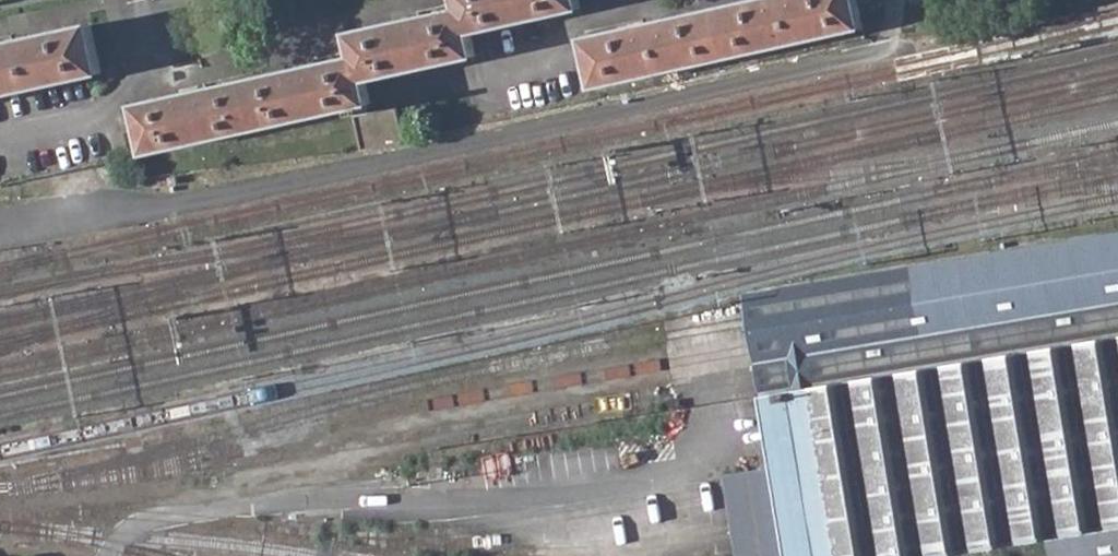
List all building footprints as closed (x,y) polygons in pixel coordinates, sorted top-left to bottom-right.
[(139,86),(150,133),(356,87),(358,96),(355,96),(363,131),(406,122),(397,87),(371,93),(369,84),(372,84),(367,60),(476,36),(472,13),(529,0),(419,0),(353,15),(358,38),(139,86)] [(590,25),(600,72),(865,13),(863,0),(702,0),(590,25)] [(0,45),(0,94),(102,71),(91,25),(0,45)] [(746,296),(752,326),(756,354),(761,381),(776,466),(727,475),(730,493),(737,535),(740,555),(942,555),(1053,538),(1056,555),(1117,555),(1117,234),(746,296)]
